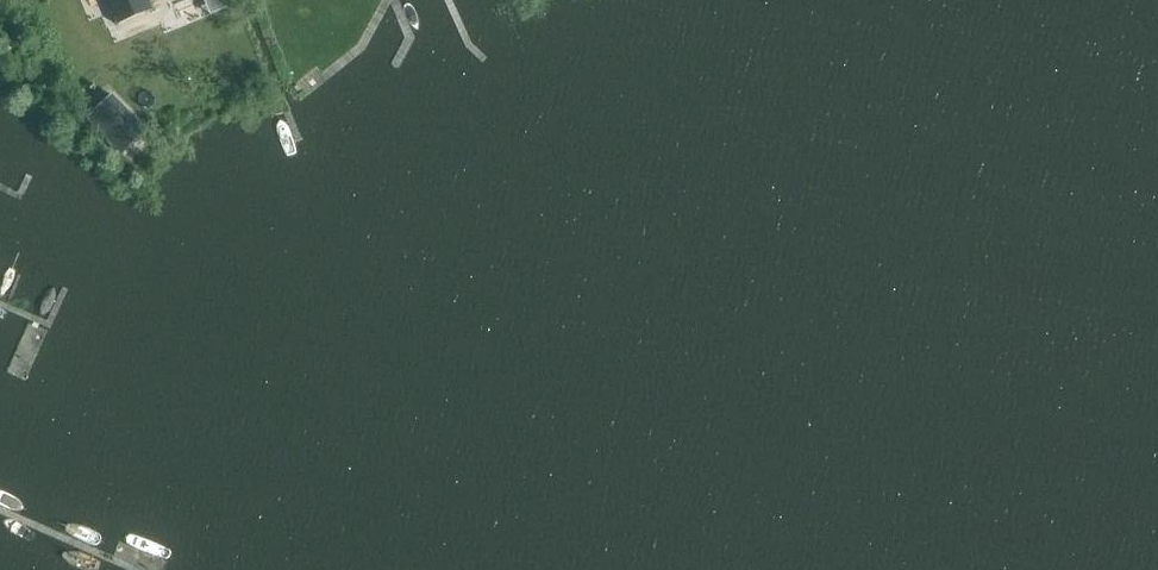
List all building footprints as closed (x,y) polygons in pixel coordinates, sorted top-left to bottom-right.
[(117,25),(119,24),(119,23),(152,10),(154,10),(151,0),(107,0),(117,25)] [(112,97),(88,121),(121,156),(146,132),(112,97)]
